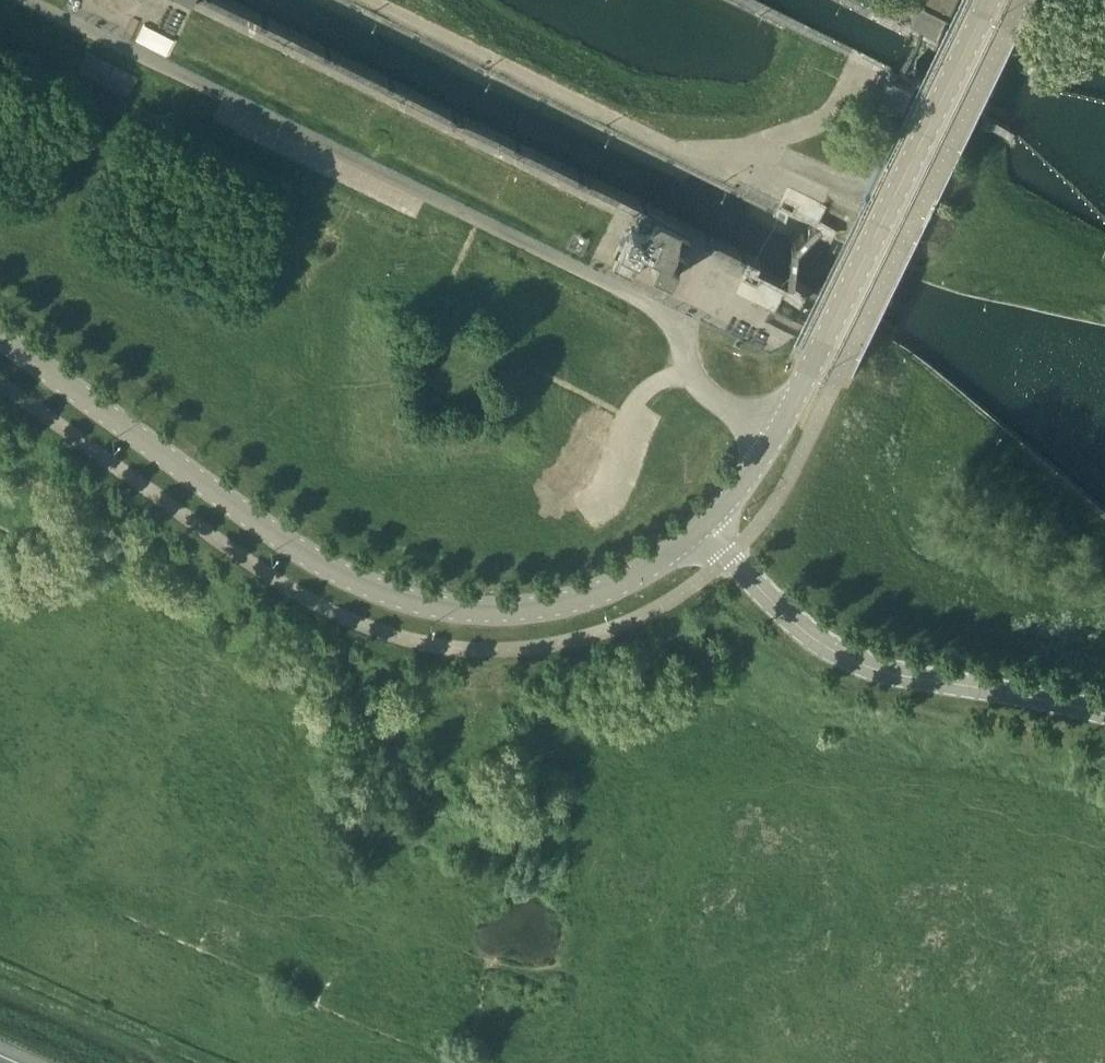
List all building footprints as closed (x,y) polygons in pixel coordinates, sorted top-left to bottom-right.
[(940,34),(957,0),(925,0),(923,5),(919,3),(909,23),(939,37),(940,34)] [(78,72),(129,96),(139,76),(88,51),(78,72)] [(902,107),(909,92),(910,90),(890,80),(882,97),(902,107)] [(671,280),(691,241),(657,224),(647,235),(632,228),(613,267),(633,277),(646,250),(659,257),(652,271),(671,280)]
